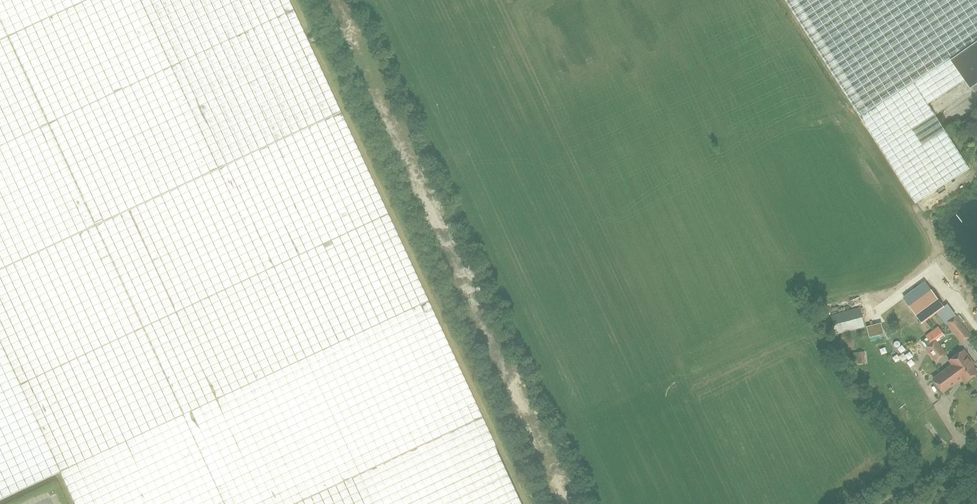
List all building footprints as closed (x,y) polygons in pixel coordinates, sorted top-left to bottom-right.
[(289,0),(0,0),(0,499),(59,472),(74,503),(523,503),(289,0)] [(915,203),(969,168),(928,104),(966,79),(971,85),(976,81),(976,0),(785,0),(915,203)] [(931,290),(910,306),(922,321),(943,306),(931,290)] [(837,332),(866,328),(863,308),(834,313),(837,332)] [(956,317),(948,323),(962,342),(970,336),(956,317)] [(879,333),(877,323),(867,325),(870,336),(879,333)] [(936,342),(932,345),(926,348),(936,361),(945,354),(936,342)] [(965,381),(976,373),(976,372),(972,366),(974,365),(963,350),(950,360),(965,381)] [(965,381),(950,360),(950,361),(953,365),(933,379),(943,392),(962,377),(965,381)]
